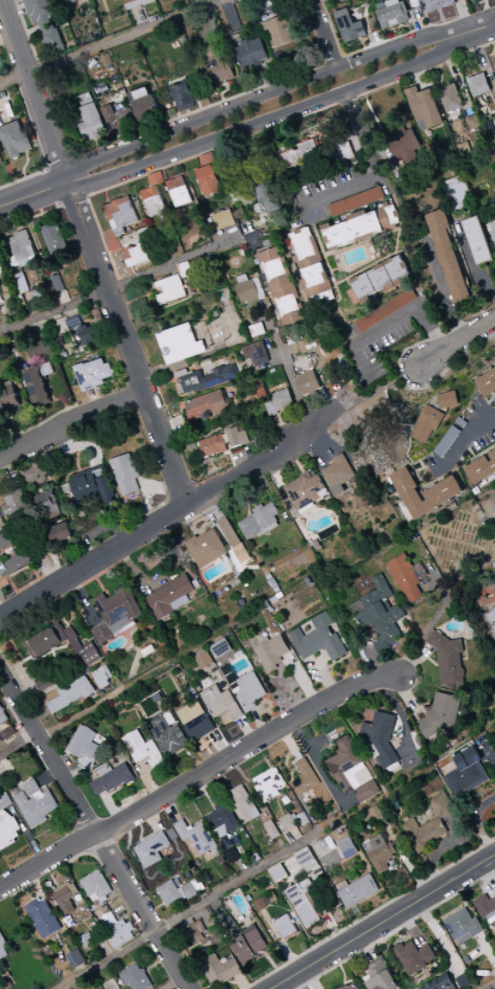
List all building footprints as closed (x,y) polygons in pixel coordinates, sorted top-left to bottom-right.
[(26,7),(23,0),(51,0),(56,14),(52,16),(57,28),(65,48),(49,53),(42,34),(43,33),(41,27),(39,21),(32,23),(26,7)] [(130,11),(126,0),(155,0),(156,2),(137,9),(130,11)] [(388,3),(395,0),(401,0),(402,3),(406,2),(410,13),(409,14),(412,21),(385,31),(378,13),(390,8),(388,3)] [(427,15),(422,0),(455,0),(456,4),(456,5),(440,10),(427,15)] [(355,8),(370,2),(372,8),(357,14),(355,8)] [(347,44),(336,14),(350,9),(356,24),(363,21),(369,36),(347,44)] [(263,24),(287,15),(290,23),(294,21),(298,32),(293,33),(295,40),(273,48),(272,47),(271,48),(263,24)] [(249,40),(245,29),(243,30),(229,35),(235,50),(235,49),(243,47),(241,43),(249,40)] [(241,43),(249,40),(250,42),(255,40),(255,41),(261,38),(269,59),(263,61),(264,65),(257,67),(252,69),(252,68),(243,71),(235,49),(243,47),(241,43)] [(203,49),(220,43),(227,62),(229,61),(236,78),(227,81),(226,81),(224,81),(208,87),(200,67),(209,64),(203,49)] [(284,53),(287,60),(298,56),(295,49),(284,53)] [(109,53),(113,64),(105,67),(101,57),(109,53)] [(466,79),(475,76),(484,72),(491,91),(473,98),(466,79)] [(173,88),(184,84),(183,82),(191,79),(197,95),(194,96),(197,103),(195,107),(183,112),(181,107),(180,107),(173,88)] [(439,92),(443,90),(446,89),(445,86),(456,83),(465,107),(447,114),(439,92)] [(405,90),(418,86),(421,92),(432,88),(444,124),(426,130),(423,120),(417,122),(405,90)] [(136,101),(133,92),(147,87),(150,96),(136,101)] [(78,97),(90,92),(94,103),(82,107),(78,97)] [(132,103),(136,101),(150,96),(153,95),(160,114),(139,122),(132,103)] [(94,103),(96,102),(102,117),(101,117),(106,129),(99,133),(100,136),(91,140),(90,136),(85,138),(79,124),(86,122),(80,108),(82,107),(94,103)] [(102,108),(112,104),(120,123),(110,127),(102,108)] [(129,107),(134,123),(122,127),(117,112),(129,107)] [(477,114),(482,127),(471,131),(466,118),(477,114)] [(4,148),(0,137),(0,127),(19,120),(24,133),(27,132),(33,149),(20,154),(21,156),(11,160),(7,147),(4,148)] [(404,124),(408,131),(413,128),(423,147),(416,150),(420,158),(406,166),(405,163),(401,165),(398,160),(395,161),(387,146),(385,141),(391,138),(388,133),(404,124)] [(278,151),(281,150),(280,148),(295,143),(294,142),(313,135),(312,132),(321,129),(321,128),(327,126),(327,127),(328,126),(330,132),(329,133),(330,136),(327,137),(328,141),(326,141),(327,144),(321,146),(324,155),(285,170),(278,151)] [(331,147),(334,163),(353,160),(350,144),(331,147)] [(200,157),(212,152),(216,162),(204,167),(200,157)] [(197,170),(213,164),(223,191),(207,196),(197,170)] [(149,176),(161,171),(165,182),(153,187),(149,176)] [(440,182),(464,173),(471,191),(467,192),(472,205),(452,213),(440,182)] [(167,182),(184,176),(187,185),(171,191),(167,182)] [(277,180),(286,205),(264,213),(255,188),(277,180)] [(142,191),(158,185),(161,194),(145,200),(142,191)] [(171,191),(187,185),(193,202),(177,208),(171,191)] [(328,206),(381,186),(385,198),(332,218),(328,206)] [(145,200),(161,194),(168,211),(152,217),(145,200)] [(105,206),(114,203),(113,202),(122,198),(122,199),(130,196),(140,221),(124,227),(127,233),(117,237),(105,206)] [(243,207),(247,216),(237,220),(234,211),(243,207)] [(425,216),(444,208),(452,228),(448,229),(474,298),(472,299),(458,304),(453,289),(452,290),(447,279),(448,278),(444,266),(443,266),(435,247),(437,247),(425,216)] [(213,216),(231,209),(236,224),(219,231),(216,223),(214,219),(213,216)] [(324,231),(322,226),(331,223),(333,228),(350,221),(348,216),(367,209),(368,214),(377,211),(385,231),(375,235),(376,236),(358,243),(357,241),(340,248),(340,249),(331,252),(328,244),(327,245),(322,232),(324,231)] [(484,224),(494,253),(494,260),(479,266),(462,221),(481,214),(484,224)] [(484,224),(494,220),(494,253),(484,224)] [(42,230),(44,230),(52,227),(59,224),(70,251),(53,258),(42,230)] [(302,270),(300,270),(296,262),(293,263),(291,257),(296,255),(293,249),(289,250),(286,244),(291,242),(288,235),(293,233),(293,231),(305,226),(306,228),(308,227),(312,236),(312,235),(322,262),(302,270)] [(8,239),(15,237),(14,234),(20,232),(27,229),(33,245),(32,245),(35,255),(28,257),(19,261),(17,262),(15,255),(8,239)] [(121,249),(114,230),(104,234),(110,252),(111,251),(112,253),(121,249)] [(131,250),(135,248),(139,246),(138,244),(143,242),(150,260),(130,268),(127,260),(134,258),(131,250)] [(127,260),(126,261),(125,258),(128,257),(125,249),(134,246),(135,248),(131,250),(134,258),(127,260)] [(258,254),(280,246),(287,262),(283,264),(285,268),(288,267),(300,298),(296,299),(298,304),(302,303),(308,320),(285,328),(281,318),(283,318),(276,300),(275,301),(268,283),(269,282),(264,267),(260,269),(259,265),(261,264),(258,254)] [(15,255),(5,259),(10,269),(21,265),(19,261),(17,262),(15,255)] [(28,257),(35,255),(37,261),(31,264),(28,257)] [(384,262),(392,258),(393,259),(401,255),(405,261),(406,260),(410,269),(409,269),(412,274),(404,279),(406,283),(398,287),(384,262)] [(19,261),(28,257),(31,264),(21,268),(21,265),(19,261)] [(176,266),(188,261),(193,274),(183,278),(182,276),(180,277),(176,266)] [(322,262),(332,289),(307,299),(300,280),(305,278),(302,270),(322,262)] [(368,272),(375,268),(374,267),(384,262),(398,287),(388,292),(386,288),(378,292),(368,272)] [(23,272),(30,291),(20,294),(13,275),(23,272)] [(350,281),(359,276),(359,277),(368,272),(378,292),(371,296),(373,301),(364,306),(361,302),(354,306),(347,291),(354,288),(350,281)] [(60,274),(66,289),(54,294),(48,279),(60,274)] [(155,283),(179,274),(187,296),(161,305),(158,296),(165,293),(164,290),(162,287),(157,289),(155,283)] [(236,285),(253,279),(259,295),(243,302),(236,285)] [(355,323),(412,287),(419,298),(362,333),(355,323)] [(67,320),(80,315),(84,326),(88,325),(89,328),(98,325),(103,338),(81,346),(75,330),(71,332),(67,320)] [(161,334),(193,323),(199,342),(205,340),(210,352),(172,365),(161,334)] [(28,348),(52,339),(56,351),(33,359),(28,348)] [(243,348),(263,340),(271,362),(257,367),(253,358),(248,360),(243,348)] [(76,367),(85,363),(86,364),(103,358),(106,364),(110,363),(113,369),(114,369),(116,373),(114,374),(115,376),(104,380),(106,385),(85,393),(76,367)] [(241,377),(198,393),(197,389),(183,395),(178,384),(179,383),(180,381),(181,378),(202,370),(205,378),(215,374),(213,369),(223,365),(224,367),(235,363),(241,377)] [(23,371),(39,366),(40,367),(41,367),(42,371),(41,372),(43,378),(44,377),(48,386),(47,387),(49,392),(50,392),(51,396),(50,397),(51,399),(35,405),(23,371)] [(474,381),(494,368),(494,392),(485,398),(474,381)] [(297,377),(314,370),(323,388),(316,391),(318,394),(312,396),(311,393),(305,396),(297,377)] [(253,383),(262,379),(269,397),(259,401),(253,383)] [(6,407),(0,409),(0,392),(6,390),(3,383),(11,380),(20,402),(6,407)] [(332,383),(336,393),(330,396),(325,385),(332,383)] [(187,402),(222,388),(226,399),(229,398),(233,410),(215,417),(213,413),(194,421),(187,402)] [(288,388),(295,405),(279,411),(277,412),(273,401),(270,395),(288,388)] [(437,395),(456,390),(460,405),(441,410),(437,395)] [(273,401),(266,404),(271,418),(276,416),(280,414),(279,411),(277,412),(273,401)] [(427,404),(443,413),(427,444),(410,436),(427,404)] [(461,419),(466,423),(462,428),(457,425),(461,419)] [(451,425),(460,431),(441,458),(432,451),(451,425)] [(225,431),(237,427),(239,432),(246,430),(250,443),(242,446),(241,444),(231,448),(225,431)] [(222,433),(228,451),(217,455),(217,454),(205,458),(199,442),(222,433)] [(489,454),(494,450),(494,473),(494,474),(475,486),(465,468),(486,455),(490,462),(493,461),(489,454)] [(123,497),(110,460),(130,453),(132,459),(133,458),(140,476),(140,477),(136,479),(140,490),(139,491),(123,497)] [(343,485),(349,481),(348,480),(356,475),(349,464),(343,453),(334,458),(336,462),(322,470),(333,487),(335,486),(336,487),(342,483),(343,485)] [(78,502),(71,481),(72,480),(70,476),(78,473),(80,478),(87,475),(85,471),(103,464),(105,469),(94,473),(102,494),(78,502)] [(455,474),(465,492),(453,499),(417,521),(402,497),(390,476),(407,466),(419,487),(417,489),(425,502),(427,500),(423,493),(455,474)] [(284,487),(301,477),(301,476),(303,474),(312,469),(316,476),(318,474),(330,493),(314,503),(301,511),(299,512),(298,510),(285,489),(284,487)] [(343,485),(347,492),(336,498),(331,489),(333,487),(335,486),(336,487),(342,483),(343,485)] [(6,516),(3,506),(8,504),(5,498),(6,498),(5,495),(22,489),(25,496),(26,495),(29,503),(28,503),(30,510),(21,513),(20,511),(6,516)] [(35,497),(42,494),(42,493),(52,489),(60,509),(59,509),(60,512),(44,519),(35,497)] [(285,489),(279,492),(292,514),(298,510),(285,489)] [(237,524),(254,513),(264,507),(272,501),(280,513),(275,516),(278,521),(277,522),(258,535),(248,541),(237,524)] [(314,503),(316,506),(302,514),(301,511),(314,503)] [(254,513),(252,510),(261,504),(264,507),(254,513)] [(226,516),(243,544),(235,549),(234,547),(233,547),(230,543),(231,543),(218,522),(226,516)] [(68,522),(74,540),(49,550),(42,532),(68,522)] [(277,522),(279,526),(270,532),(269,531),(259,537),(258,535),(277,522)] [(318,534),(335,525),(339,532),(322,541),(318,534)] [(23,541),(0,549),(0,535),(19,528),(23,541)] [(186,542),(199,534),(201,537),(215,528),(230,554),(202,570),(186,542)] [(318,539),(323,548),(317,551),(312,542),(313,542),(318,539)] [(243,544),(252,559),(242,565),(233,548),(234,547),(235,549),(243,544)] [(8,570),(5,564),(28,550),(34,560),(4,578),(2,575),(5,573),(5,572),(8,570)] [(385,563),(404,552),(412,566),(411,567),(419,580),(421,583),(417,585),(424,596),(410,605),(385,563)] [(411,567),(412,566),(420,562),(428,575),(419,580),(411,567)] [(2,575),(0,576),(0,564),(3,563),(4,563),(5,564),(8,570),(5,572),(5,573),(2,575)] [(268,581),(265,576),(270,573),(273,578),(268,581)] [(159,622),(154,613),(155,613),(146,598),(167,585),(166,584),(178,577),(178,578),(185,574),(195,590),(187,595),(171,604),(175,611),(176,612),(159,622)] [(381,574),(394,595),(386,600),(383,602),(382,601),(366,610),(360,600),(360,599),(374,590),(375,591),(378,590),(372,579),(381,574)] [(364,575),(372,576),(370,583),(362,581),(364,575)] [(268,581),(273,578),(274,577),(279,585),(278,586),(273,589),(268,581)] [(94,600),(95,599),(104,593),(106,596),(109,599),(117,594),(115,592),(127,585),(145,615),(135,621),(132,622),(129,617),(110,628),(107,622),(94,600)] [(171,604),(187,595),(191,601),(175,611),(171,604)] [(360,600),(350,605),(356,616),(366,610),(360,600)] [(382,601),(383,602),(388,611),(388,610),(390,608),(394,606),(394,607),(399,604),(406,616),(395,623),(403,637),(387,646),(373,623),(363,628),(356,616),(366,610),(382,601)] [(489,609),(494,606),(494,645),(481,615),(490,611),(489,609)] [(288,634),(299,627),(304,636),(316,629),(311,620),(325,611),(333,623),(328,626),(333,634),(335,633),(347,652),(347,653),(333,662),(324,648),(304,660),(288,634)] [(135,621),(138,625),(102,647),(92,631),(107,622),(110,628),(129,617),(132,622),(135,621)] [(70,639),(68,640),(66,641),(51,651),(40,657),(36,659),(26,642),(59,622),(64,630),(70,639)] [(64,630),(71,626),(78,637),(77,638),(70,643),(68,640),(70,639),(64,630)] [(254,649),(261,645),(269,640),(280,634),(290,651),(286,654),(280,657),(283,661),(276,665),(278,668),(268,674),(254,649)] [(261,645),(256,637),(262,634),(264,638),(267,637),(269,640),(261,645)] [(440,688),(464,686),(460,653),(464,653),(462,636),(430,639),(431,646),(436,645),(440,688)] [(77,638),(84,650),(77,655),(70,643),(77,638)] [(225,638),(233,650),(216,660),(209,647),(225,638)] [(84,645),(92,640),(103,659),(89,667),(82,654),(87,651),(84,645)] [(141,651),(152,645),(156,651),(145,658),(141,651)] [(195,657),(207,650),(214,662),(202,670),(198,662),(195,657)] [(254,672),(255,671),(245,653),(220,668),(235,694),(243,690),(237,680),(253,670),(254,672)] [(93,676),(101,671),(99,669),(106,665),(107,666),(111,673),(113,676),(110,678),(111,680),(109,681),(111,685),(107,687),(106,686),(101,689),(93,676)] [(267,694),(254,672),(253,670),(237,680),(243,690),(235,694),(247,713),(254,709),(258,707),(255,702),(267,694)] [(35,680),(47,673),(54,685),(42,692),(35,680)] [(59,691),(83,673),(97,691),(87,698),(84,695),(71,704),(55,713),(54,714),(51,708),(48,703),(49,703),(62,695),(59,691)] [(200,694),(216,684),(222,694),(229,689),(244,715),(239,718),(234,721),(228,710),(214,718),(200,694)] [(191,685),(197,693),(196,694),(198,696),(194,699),(192,696),(191,697),(185,689),(191,685)] [(420,733),(452,739),(461,698),(434,692),(427,722),(423,721),(420,733)] [(195,716),(189,706),(195,702),(196,704),(199,702),(204,710),(195,716)] [(10,719),(0,725),(0,703),(10,719)] [(159,711),(168,705),(175,718),(169,721),(168,720),(166,721),(159,711)] [(182,723),(192,718),(195,716),(204,710),(205,710),(217,729),(212,732),(194,743),(182,723)] [(400,717),(375,711),(372,725),(362,722),(359,735),(370,737),(367,748),(373,750),(370,761),(387,764),(386,770),(388,770),(400,717)] [(151,730),(166,721),(168,720),(169,721),(173,727),(172,728),(176,735),(183,731),(191,744),(186,747),(168,758),(151,730)] [(84,758),(80,757),(67,749),(81,724),(98,733),(93,742),(101,746),(94,758),(94,759),(86,755),(84,758)] [(5,741),(1,733),(13,725),(18,733),(5,741)] [(122,739),(138,729),(147,743),(153,739),(162,754),(153,760),(153,759),(150,755),(137,763),(122,739)] [(379,794),(348,735),(336,742),(341,752),(324,761),(336,784),(342,781),(348,793),(352,791),(359,805),(379,794)] [(491,779),(471,747),(452,758),(458,768),(442,777),(455,800),(491,779)] [(162,754),(166,761),(154,769),(151,765),(149,761),(153,759),(153,760),(162,754)] [(80,757),(77,763),(83,767),(91,769),(96,759),(94,758),(94,759),(86,755),(84,758),(80,757)] [(295,764),(303,776),(290,784),(298,797),(321,782),(304,757),(295,764)] [(100,777),(96,770),(108,762),(113,770),(100,777)] [(100,777),(113,770),(126,762),(137,780),(127,785),(125,782),(109,792),(108,790),(100,777)] [(285,787),(274,767),(252,780),(264,803),(280,795),(278,791),(285,787)] [(100,777),(108,790),(103,793),(98,796),(90,784),(100,777)] [(23,786),(35,779),(41,788),(42,790),(41,790),(34,795),(30,797),(23,786)] [(231,800),(242,824),(258,818),(244,784),(231,790),(234,798),(231,800)] [(41,788),(46,785),(49,790),(43,793),(41,790),(42,790),(41,788)] [(318,801),(326,796),(319,785),(311,790),(318,801)] [(14,797),(24,791),(30,801),(35,797),(43,793),(49,790),(49,789),(60,806),(60,807),(59,808),(47,815),(46,815),(49,820),(39,826),(33,829),(32,829),(14,797)] [(2,851),(0,848),(0,794),(5,791),(13,804),(4,810),(13,817),(14,816),(21,829),(17,831),(20,836),(15,839),(17,842),(2,851)] [(454,812),(444,793),(428,801),(438,820),(454,812)] [(218,839),(240,829),(227,803),(205,814),(218,839)] [(364,812),(372,827),(385,821),(377,806),(364,812)] [(401,825),(414,852),(448,837),(438,817),(418,827),(414,819),(401,825)] [(182,842),(191,838),(200,857),(216,849),(203,822),(188,829),(183,820),(173,825),(182,842)] [(263,824),(271,840),(279,836),(271,820),(263,824)] [(157,852),(170,845),(163,831),(133,847),(145,869),(162,860),(157,852)] [(385,862),(397,855),(391,843),(387,845),(381,835),(362,845),(379,875),(389,870),(385,862)] [(357,854),(348,836),(336,842),(345,860),(357,854)] [(304,873),(318,866),(308,847),(295,854),(304,873)] [(230,863),(239,861),(235,848),(227,850),(230,863)] [(287,877),(282,865),(269,870),(274,882),(287,877)] [(80,880),(91,903),(112,893),(100,870),(80,880)] [(336,885),(344,907),(378,894),(371,875),(347,884),(346,881),(336,885)] [(166,909),(205,890),(199,878),(176,889),(172,880),(156,888),(166,909)] [(69,899),(78,894),(70,881),(50,893),(64,917),(75,910),(69,899)] [(323,920),(305,881),(286,889),(304,929),(323,920)] [(488,900),(486,895),(473,900),(485,926),(494,921),(494,897),(488,900)] [(46,898),(26,907),(40,940),(60,931),(46,898)] [(442,921),(456,946),(484,931),(476,917),(472,919),(465,908),(442,921)] [(98,918),(116,950),(136,938),(125,918),(116,923),(110,911),(98,918)] [(297,933),(287,915),(273,922),(282,940),(297,933)] [(207,938),(198,920),(183,929),(192,946),(207,938)] [(242,963),(268,949),(255,926),(230,940),(242,963)] [(0,935),(0,960),(10,954),(0,935)] [(438,959),(429,944),(418,951),(411,940),(393,950),(409,977),(438,959)] [(72,970),(85,965),(79,950),(67,955),(72,970)] [(219,961),(215,954),(199,962),(213,988),(243,973),(233,954),(219,961)] [(367,977),(364,978),(367,988),(396,988),(385,958),(364,966),(367,977)] [(140,964),(119,972),(125,987),(130,985),(132,988),(151,988),(140,964)] [(448,974),(414,988),(455,988),(448,974)] [(114,980),(105,984),(107,988),(119,988),(114,980)]
